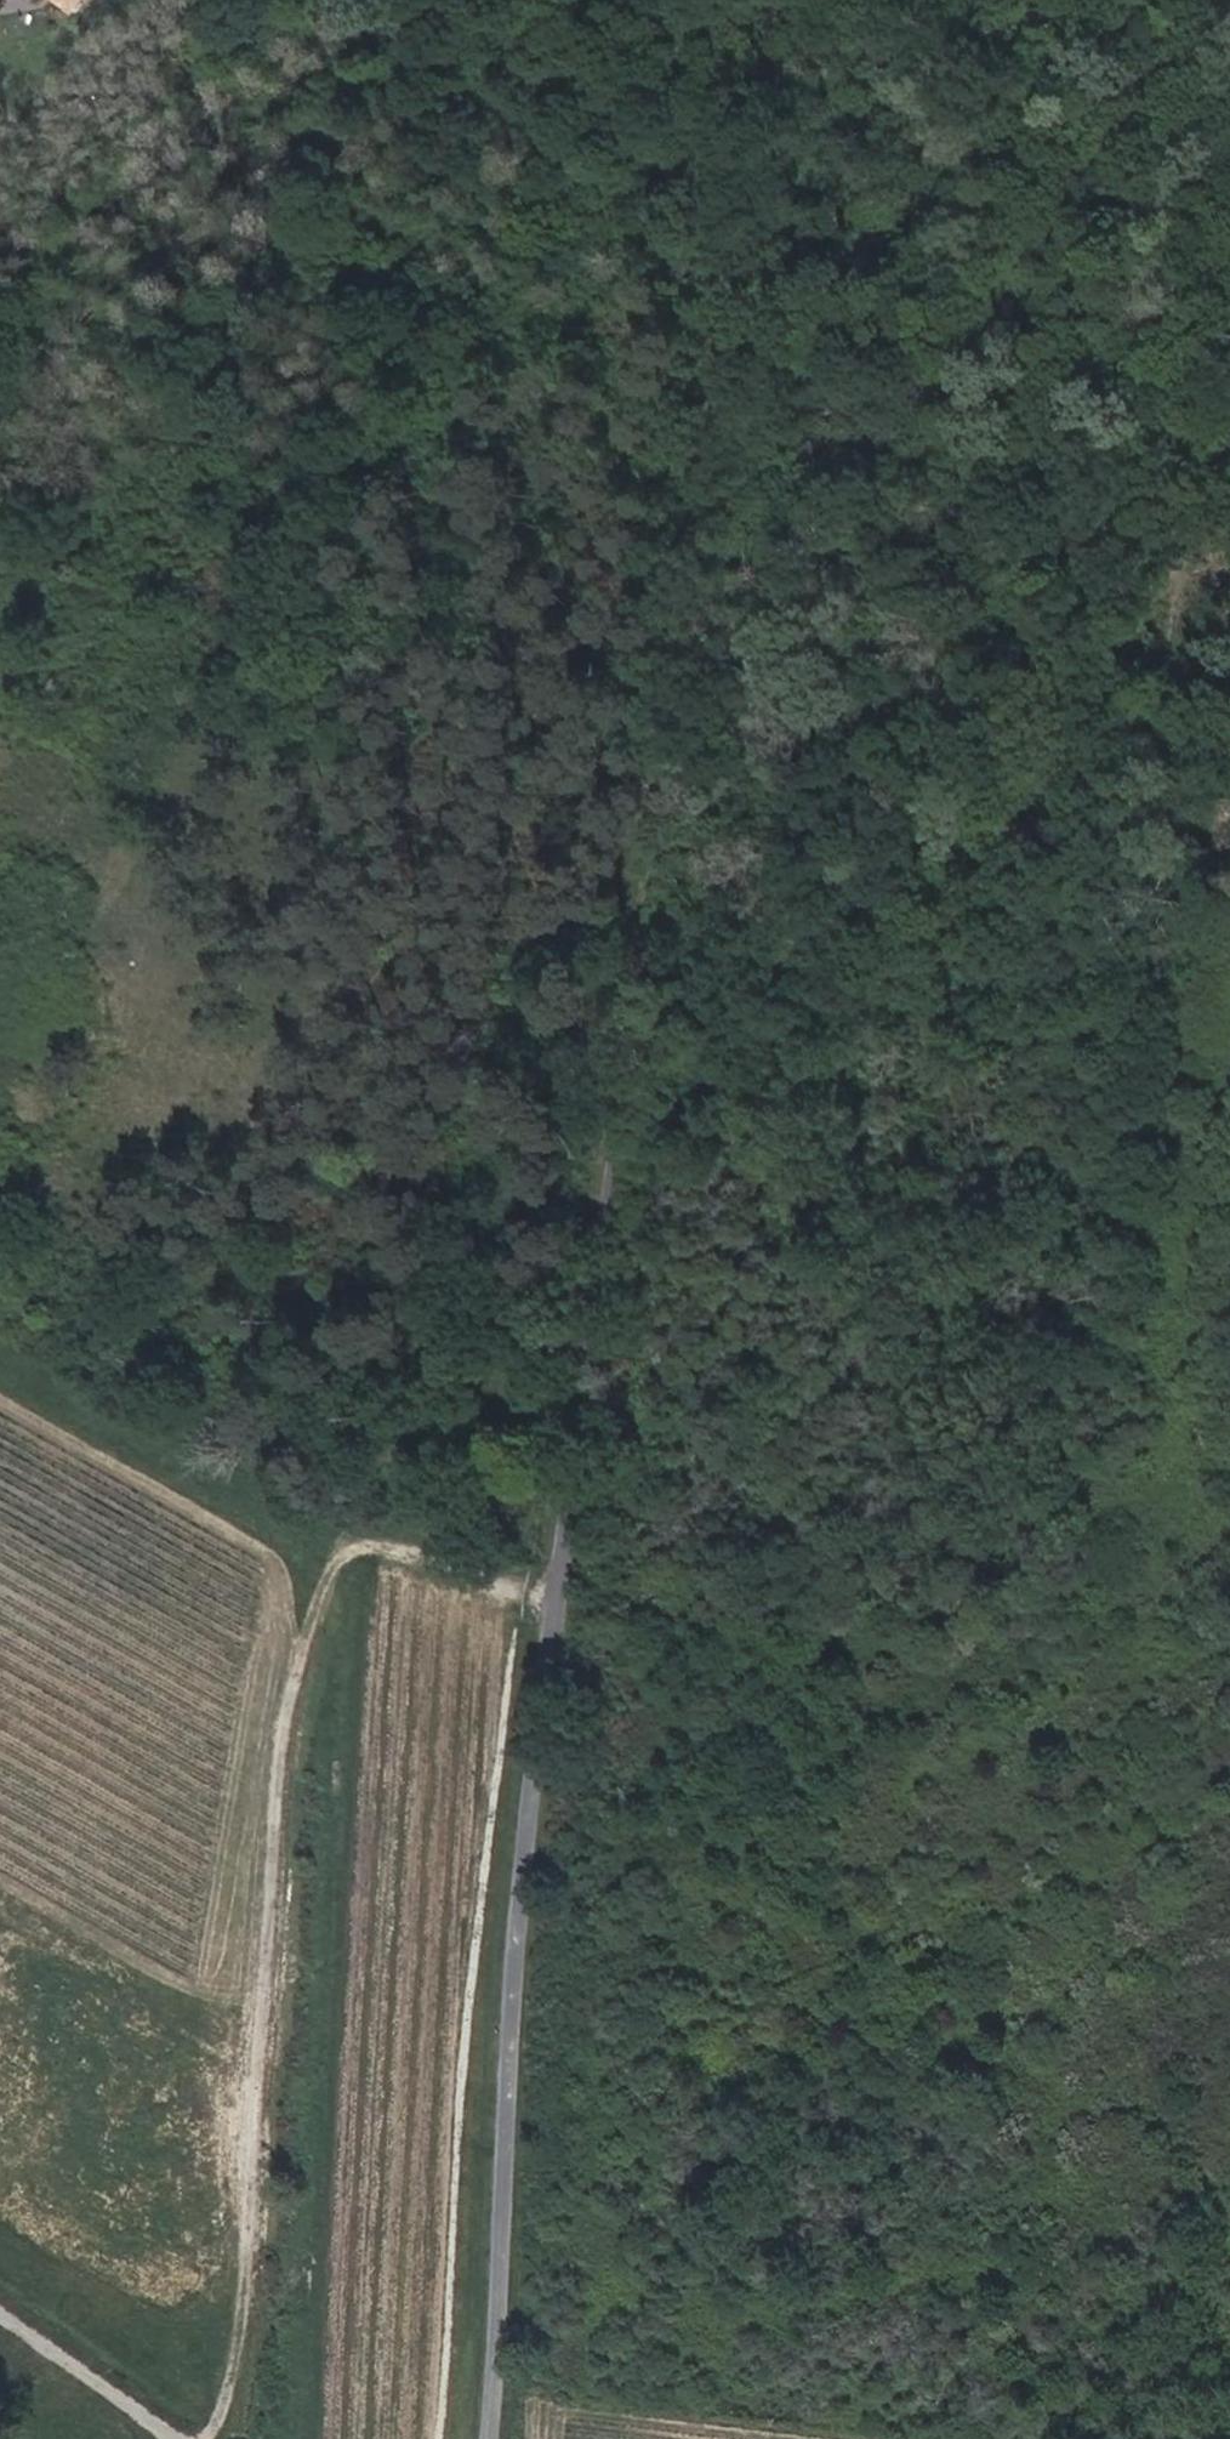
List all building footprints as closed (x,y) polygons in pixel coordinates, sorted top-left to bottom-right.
[(93,0),(63,0),(83,13),(93,0)]
